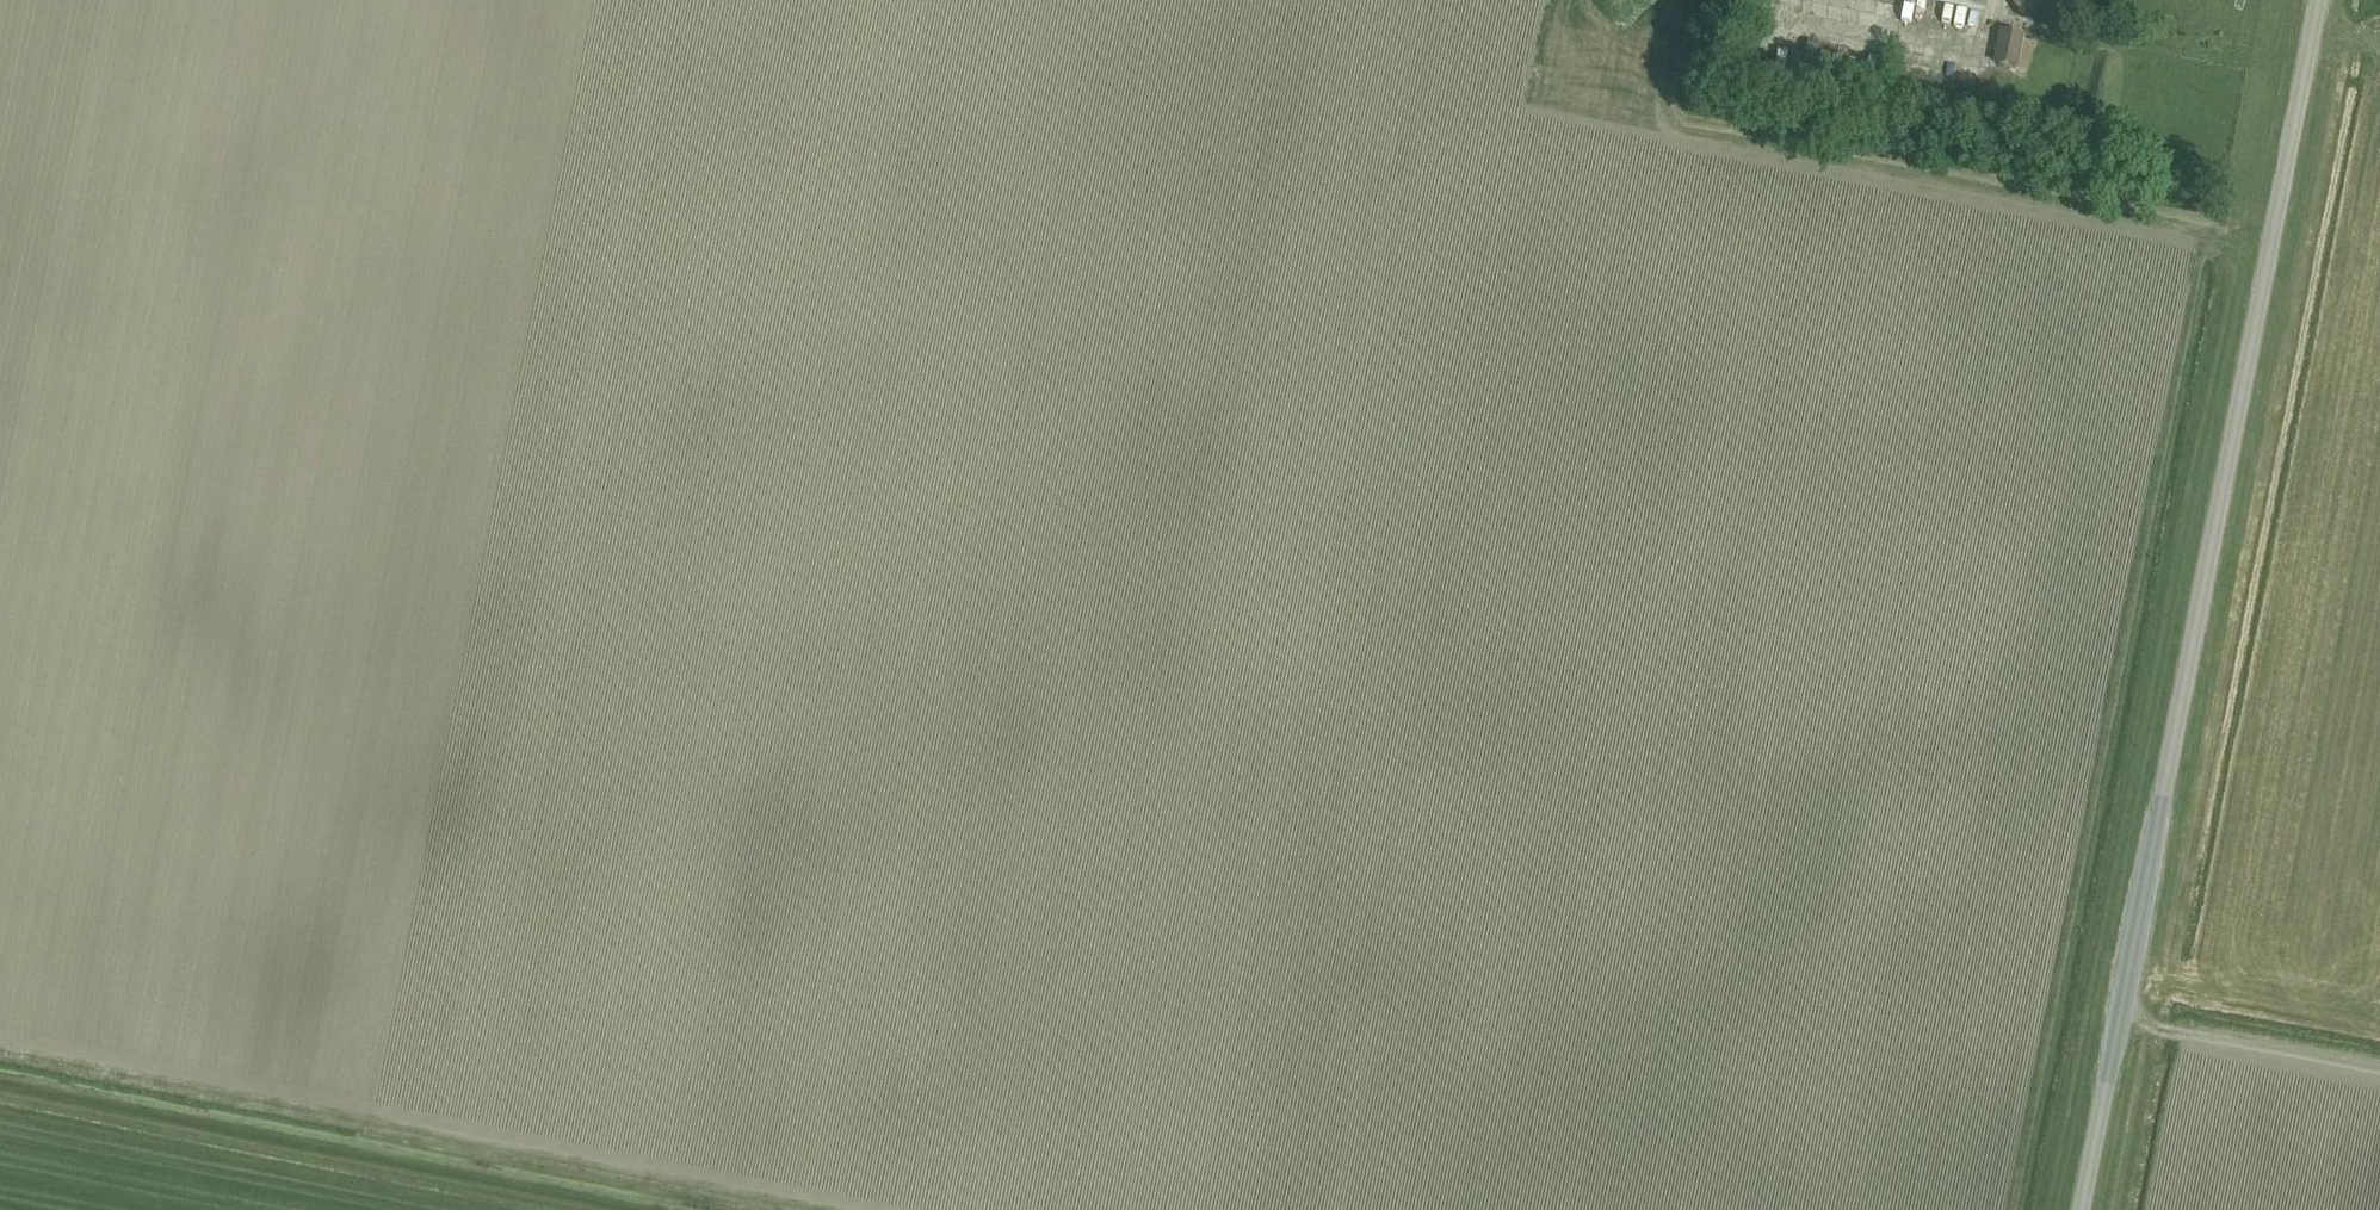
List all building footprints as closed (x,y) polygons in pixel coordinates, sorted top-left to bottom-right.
[(1981,10),(1983,0),(1929,0),(1981,10)] [(2030,44),(2033,27),(2016,24),(2012,41),(2030,44)]
